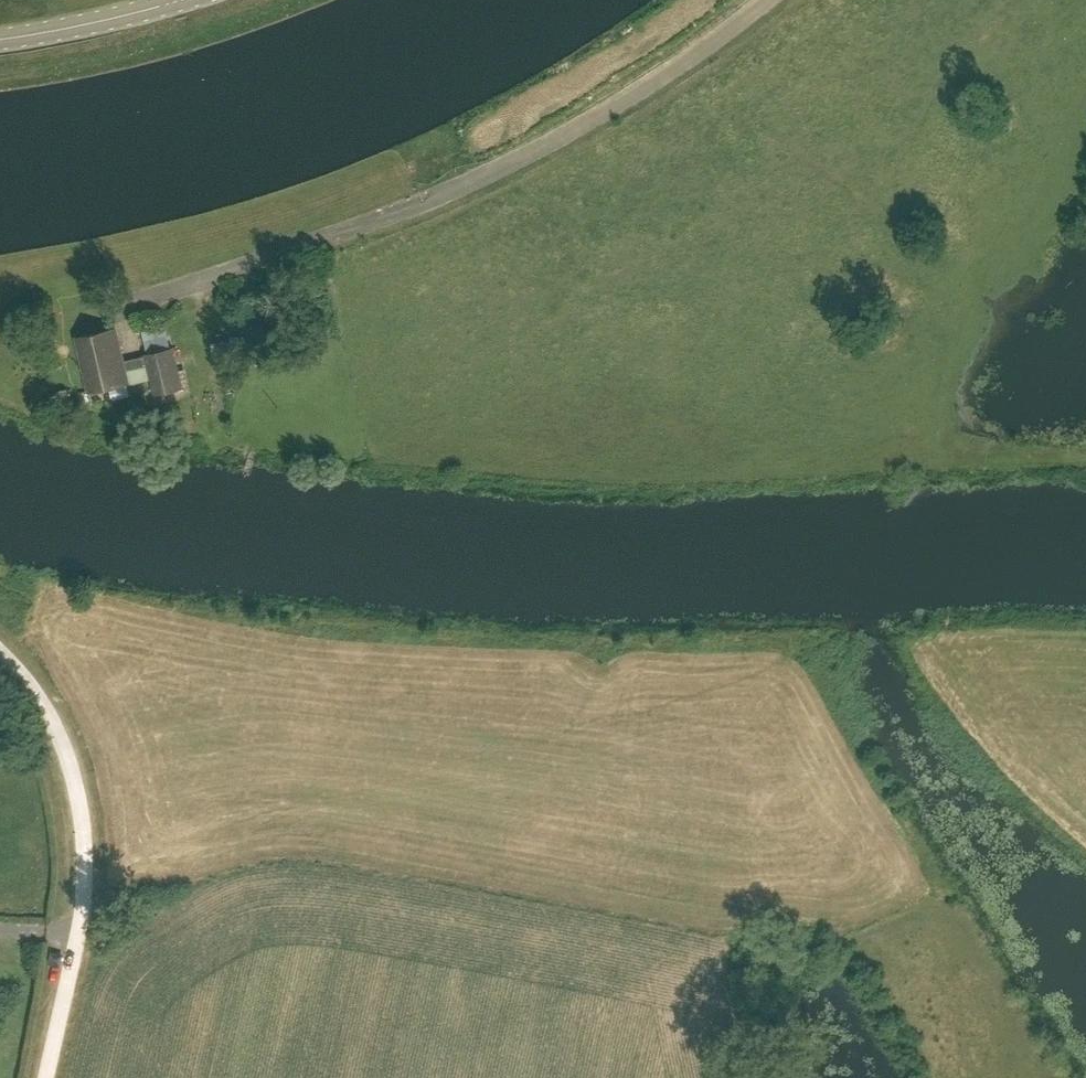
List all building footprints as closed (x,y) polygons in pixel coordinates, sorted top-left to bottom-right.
[(78,337),(90,390),(129,381),(126,370),(148,364),(155,393),(184,386),(174,347),(146,353),(146,355),(124,360),(116,328),(78,337)] [(71,410),(68,388),(57,390),(61,412),(71,410)]
